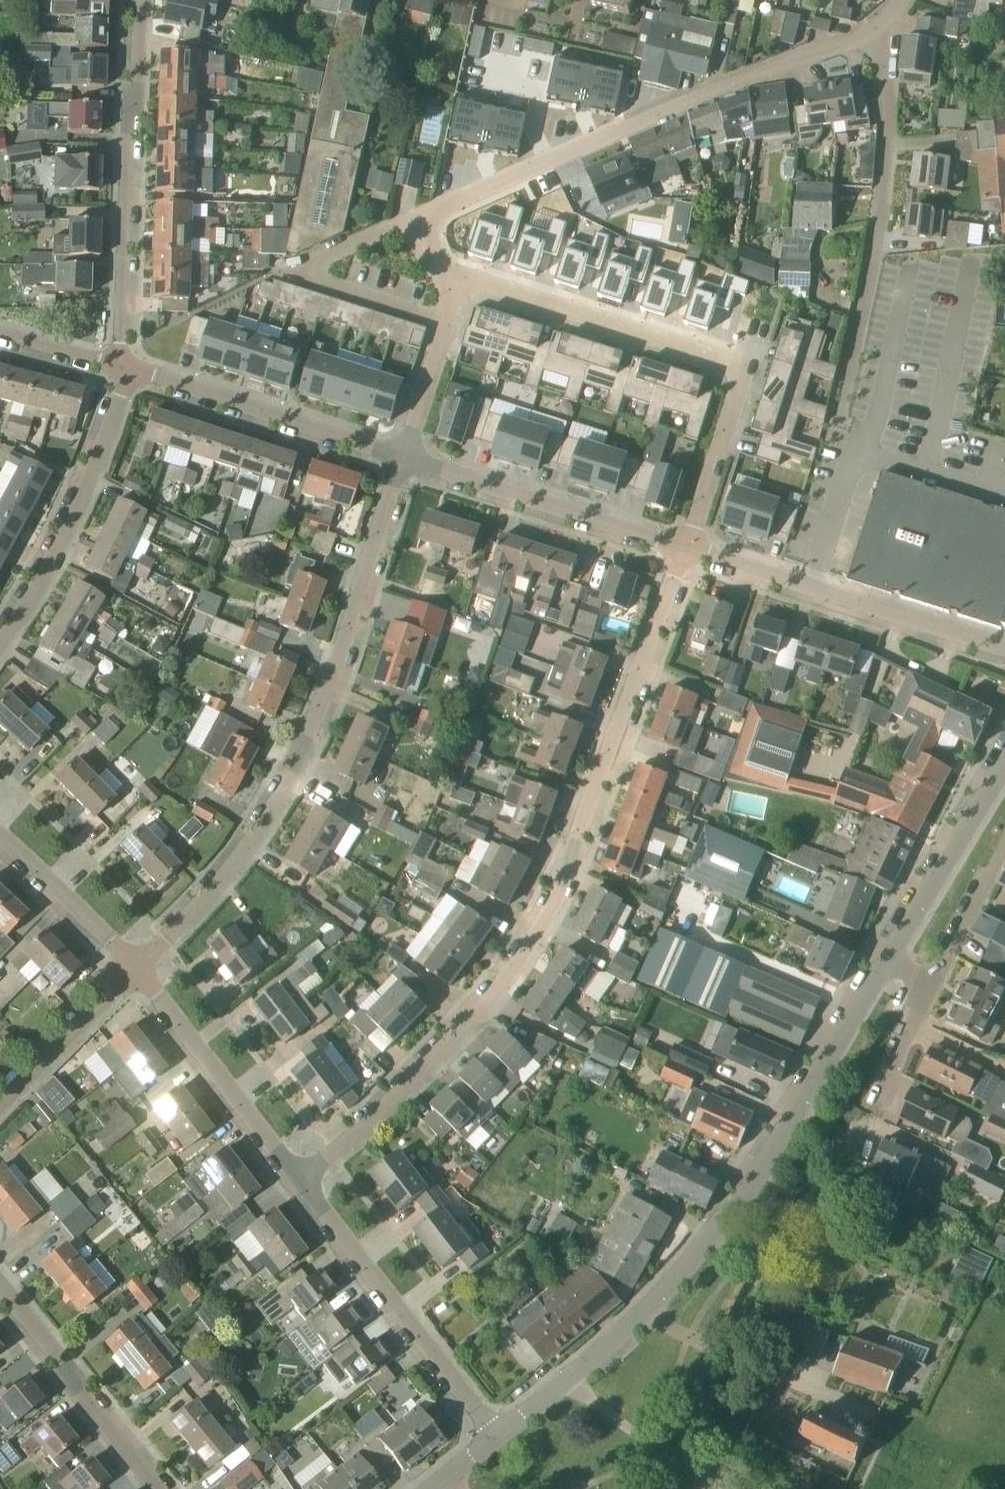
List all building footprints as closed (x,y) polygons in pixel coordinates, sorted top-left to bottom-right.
[(76,4),(52,3),(51,16),(107,18),(107,0),(76,0),(76,4)] [(216,17),(220,1),(214,0),(173,0),(168,23),(185,27),(182,42),(199,46),(203,30),(216,33),(220,17),(216,17)] [(252,9),(254,0),(229,0),(228,4),(252,9)] [(371,0),(343,0),(340,16),(292,232),(288,253),(298,255),(345,233),(349,214),(353,196),(370,119),(345,113),(371,0)] [(340,16),(343,0),(312,0),(309,9),(340,16)] [(436,0),(409,0),(406,11),(432,17),(436,0)] [(591,6),(630,15),(634,0),(592,0),(591,6)] [(724,23),(736,26),(742,0),(730,0),(724,23)] [(850,0),(836,0),(835,6),(847,9),(850,0)] [(954,13),(955,20),(948,19),(945,36),(957,39),(959,26),(974,27),(974,17),(976,18),(981,3),(989,3),(989,0),(954,0),(954,13)] [(663,2),(660,14),(681,19),(684,7),(663,2)] [(981,3),(976,18),(983,18),(989,19),(990,6),(989,3),(981,3)] [(452,25),(470,29),(475,9),(456,5),(452,25)] [(681,19),(660,14),(646,11),(635,58),(646,61),(640,81),(678,90),(683,70),(706,76),(718,28),(687,20),(681,19)] [(782,37),(787,14),(776,11),(771,34),(782,37)] [(787,14),(782,37),(781,42),(794,46),(802,17),(787,14)] [(974,27),(974,29),(983,29),(983,18),(976,18),(974,17),(974,27)] [(930,86),(936,42),(942,43),(945,22),(920,19),(917,38),(905,37),(900,73),(901,73),(900,83),(930,86)] [(75,35),(51,35),(20,34),(20,46),(50,48),(71,48),(106,49),(106,22),(75,21),(75,35)] [(70,58),(71,48),(50,48),(20,46),(20,61),(26,61),(26,62),(49,63),(49,70),(72,71),(72,86),(104,87),(105,59),(70,58)] [(231,68),(217,67),(198,66),(198,54),(165,53),(165,54),(162,54),(161,66),(164,66),(164,76),(216,77),(229,79),(231,68)] [(558,54),(547,103),(616,118),(626,69),(558,54)] [(299,86),(323,91),(326,72),(303,68),(299,86)] [(228,90),(229,79),(216,77),(164,76),(164,87),(160,87),(160,99),(197,100),(197,89),(216,89),(228,90)] [(836,134),(847,132),(871,128),(867,102),(855,104),(852,82),(840,84),(840,81),(827,83),(834,124),(836,134)] [(823,126),(834,124),(827,83),(815,85),(815,88),(804,90),(808,111),(796,113),(801,139),(799,150),(812,148),(816,144),(822,137),(824,131),(823,126)] [(777,118),(789,116),(784,86),(783,86),(749,92),(755,123),(753,123),(755,140),(778,137),(777,123),(777,118)] [(745,125),(753,123),(755,123),(749,92),(749,93),(718,103),(724,130),(740,126),(740,129),(745,128),(745,125)] [(460,96),(450,145),(518,159),(529,110),(460,96)] [(196,113),(197,100),(160,99),(160,112),(163,113),(162,122),(215,123),(215,113),(196,113)] [(743,140),(740,129),(740,126),(724,130),(718,103),(689,113),(690,117),(695,142),(696,142),(696,141),(713,137),(716,151),(717,155),(728,153),(726,144),(743,140)] [(69,105),(46,105),(26,104),(25,132),(46,133),(47,119),(69,119),(68,133),(99,134),(99,130),(101,128),(101,122),(99,120),(100,105),(69,104),(69,105)] [(939,111),(938,128),(958,128),(958,111),(939,111)] [(299,114),(296,131),(308,133),(311,116),(299,114)] [(698,148),(696,142),(695,142),(690,117),(659,129),(671,159),(676,157),(698,148)] [(995,122),(978,124),(978,131),(980,164),(984,211),(1001,210),(1003,233),(1004,233),(1004,121),(995,122)] [(214,147),(215,123),(162,122),(162,133),(159,133),(159,145),(214,147)] [(678,164),(676,157),(671,159),(659,129),(629,142),(636,159),(641,171),(658,164),(665,184),(684,176),(679,164),(678,164)] [(954,161),(980,164),(978,131),(958,133),(954,161)] [(305,155),(306,135),(290,134),(289,155),(305,155)] [(869,153),(876,153),(876,143),(867,144),(869,153)] [(7,150),(10,165),(40,159),(38,145),(7,150)] [(213,170),(214,147),(159,145),(158,159),(161,159),(161,169),(213,170)] [(641,171),(636,159),(629,162),(627,157),(614,163),(615,165),(590,175),(603,206),(641,191),(634,173),(641,171)] [(913,188),(946,192),(950,161),(917,157),(913,188)] [(100,160),(55,159),(55,189),(99,191),(100,160)] [(426,168),(403,162),(398,183),(421,189),(426,168)] [(213,182),(213,170),(161,169),(160,179),(157,179),(157,191),(160,191),(160,193),(212,193),(213,182)] [(394,176),(371,171),(367,189),(390,195),(394,176)] [(795,180),(807,187),(812,179),(800,172),(795,180)] [(746,188),(748,176),(739,175),(737,187),(746,188)] [(799,187),(794,231),(833,231),(834,188),(799,187)] [(43,205),(11,207),(12,222),(44,221),(43,205)] [(209,207),(193,206),(160,205),(160,207),(156,206),(156,218),(159,218),(159,228),(220,230),(220,219),(209,219),(209,207)] [(288,206),(274,206),(274,219),(288,219),(288,206)] [(475,222),(468,245),(472,246),(469,256),(493,264),(501,239),(514,243),(524,210),(510,206),(506,220),(483,213),(480,223),(475,222)] [(943,240),(946,212),(910,208),(907,236),(931,239),(932,239),(943,240)] [(526,226),(512,270),(536,277),(544,253),(557,257),(567,224),(553,219),(548,233),(526,226)] [(53,256),(53,266),(54,266),(90,267),(90,257),(99,257),(100,221),(70,221),(70,237),(53,237),(53,256)] [(949,223),(946,251),(946,252),(967,250),(970,225),(949,223)] [(220,230),(159,228),(158,239),(155,239),(155,252),(200,253),(211,253),(211,245),(225,245),(226,231),(220,230)] [(286,256),(292,232),(262,231),(247,230),(247,235),(254,234),(253,250),(244,250),(244,254),(270,255),(270,256),(286,256)] [(569,240),(555,283),(579,291),(587,266),(600,271),(610,238),(596,233),(591,247),(569,240)] [(612,254),(598,297),(622,305),(630,280),(643,284),(653,251),(639,247),(634,261),(612,254)] [(743,248),(740,274),(775,286),(776,260),(743,248)] [(811,287),(811,264),(811,249),(783,248),(781,264),(780,286),(811,287)] [(199,265),(200,253),(155,252),(154,264),(158,265),(157,275),(210,275),(210,265),(199,265)] [(270,268),(270,256),(270,255),(244,254),(244,270),(265,271),(270,268)] [(655,267),(641,311),(665,318),(673,294),(686,298),(696,265),(682,260),(677,274),(655,267)] [(91,267),(90,267),(54,266),(53,266),(22,266),(22,288),(32,288),(36,286),(36,284),(56,284),(55,293),(91,294),(91,267)] [(698,281),(684,324),(708,332),(716,307),(729,311),(739,278),(725,274),(720,288),(698,281)] [(209,288),(210,275),(157,275),(157,285),(154,285),(153,297),(156,297),(156,299),(164,299),(163,312),(189,313),(190,287),(209,288)] [(269,302),(274,286),(263,282),(258,298),(269,302)] [(291,309),(296,292),(285,289),(280,305),(291,309)] [(296,292),(291,309),(301,312),(306,296),(296,292)] [(348,327),(353,311),(343,307),(338,324),(348,327)] [(516,320),(475,308),(463,346),(490,354),(484,374),(498,378),(504,359),(516,320)] [(353,311),(348,327),(359,330),(364,314),(353,311)] [(236,330),(194,317),(184,345),(204,351),(201,361),(208,363),(207,365),(223,370),(236,330)] [(534,338),(538,327),(516,320),(504,359),(530,367),(525,386),(538,390),(544,372),(552,344),(534,338)] [(834,382),(838,368),(817,361),(826,334),(811,329),(813,325),(800,320),(799,325),(788,322),(775,362),(813,375),(834,382)] [(389,340),(394,324),(387,321),(382,337),(389,340)] [(394,324),(389,340),(397,342),(402,326),(394,324)] [(245,375),(258,337),(236,330),(223,370),(238,375),(239,373),(245,375)] [(409,346),(420,350),(421,350),(426,334),(415,330),(409,346)] [(596,346),(578,340),(555,334),(552,344),(544,372),(570,380),(565,399),(578,403),(584,384),(596,346)] [(267,384),(280,344),(258,337),(245,375),(252,377),(251,379),(267,384)] [(324,402),(337,362),(324,358),(325,346),(318,343),(302,393),(309,395),(309,397),(324,402)] [(267,384),(282,389),(283,387),(290,389),(302,351),(280,344),(267,384)] [(614,364),(618,352),(596,346),(584,384),(610,392),(605,412),(618,416),(624,397),(632,369),(614,364)] [(676,371),(658,366),(635,359),(632,369),(624,397),(650,405),(645,424),(658,429),(664,410),(676,371)] [(998,363),(990,361),(986,374),(1000,378),(1002,370),(998,363)] [(347,407),(359,369),(337,362),(324,402),(340,407),(341,405),(347,407)] [(813,375),(775,362),(762,402),(800,415),(825,423),(829,409),(804,401),(813,375)] [(8,370),(0,367),(0,399),(8,370)] [(368,416),(381,376),(359,369),(347,407),(353,409),(353,411),(368,416)] [(33,376),(8,370),(0,399),(0,400),(25,407),(33,376)] [(694,389),(698,378),(676,371),(664,410),(691,418),(685,437),(699,442),(714,393),(712,393),(712,394),(694,389)] [(25,407),(51,414),(59,383),(33,376),(25,407)] [(398,400),(403,402),(404,402),(409,385),(381,376),(368,416),(384,421),(384,419),(392,421),(398,400)] [(51,414),(66,418),(61,434),(72,437),(84,390),(59,383),(51,414)] [(481,442),(490,413),(494,402),(478,397),(475,408),(446,399),(441,416),(446,418),(439,439),(463,446),(466,437),(481,442)] [(759,446),(783,454),(813,464),(818,450),(792,441),(800,415),(762,402),(752,431),(763,434),(759,446)] [(168,448),(177,419),(153,411),(139,454),(149,457),(153,443),(168,448)] [(516,466),(528,425),(490,413),(481,442),(497,447),(494,456),(501,458),(500,461),(516,466)] [(17,435),(22,418),(11,416),(7,432),(17,435)] [(22,418),(17,435),(18,435),(27,437),(32,421),(22,418)] [(185,453),(191,456),(200,427),(177,419),(168,448),(185,453)] [(558,466),(567,437),(528,425),(516,466),(531,470),(532,468),(539,470),(542,461),(558,466)] [(191,456),(215,463),(224,434),(200,427),(191,456)] [(239,471),(248,442),(224,434),(215,463),(239,471)] [(592,490),(605,449),(567,437),(558,466),(573,471),(570,480),(577,483),(577,485),(592,490)] [(257,493),(262,478),(271,450),(248,442),(239,471),(234,485),(244,489),(257,493)] [(783,454),(759,446),(756,458),(755,458),(780,466),(783,454)] [(634,490),(643,462),(605,449),(592,490),(608,495),(609,493),(616,495),(619,486),(634,490)] [(271,450),(262,478),(276,483),(272,497),(282,500),(296,458),(271,450)] [(1,476),(39,496),(51,474),(12,452),(6,462),(7,462),(1,476)] [(323,507),(336,470),(311,462),(301,494),(314,498),(312,504),(323,507)] [(643,462),(634,490),(650,495),(647,505),(670,512),(677,491),(682,493),(688,476),(643,462)] [(171,480),(182,484),(186,470),(181,468),(175,467),(171,480)] [(193,487),(197,474),(186,470),(182,484),(193,487)] [(336,470),(323,507),(335,511),(336,505),(349,509),(360,478),(336,470)] [(993,507),(992,509),(984,507),(985,505),(936,489),(935,491),(927,489),(927,487),(883,473),(848,581),(893,595),(893,594),(902,596),(901,598),(950,613),(950,612),(959,614),(958,616),(1002,630),(1003,626),(1004,627),(1004,511),(993,507)] [(1,476),(0,475),(0,502),(1,502),(0,504),(27,518),(39,496),(1,476)] [(129,476),(124,487),(143,496),(148,485),(129,476)] [(229,499),(233,485),(222,481),(218,495),(229,499)] [(239,503),(244,489),(234,485),(233,485),(229,499),(239,503)] [(745,536),(758,495),(730,487),(724,504),(730,505),(723,526),(730,529),(729,531),(745,536)] [(790,538),(800,509),(758,495),(745,536),(761,541),(761,538),(769,541),(772,531),(790,538)] [(118,500),(107,523),(134,536),(141,522),(154,529),(158,519),(118,500)] [(27,518),(0,504),(0,505),(0,532),(15,540),(27,518)] [(446,548),(455,521),(429,513),(421,540),(446,548)] [(202,544),(207,535),(208,534),(170,515),(164,528),(201,546),(202,544)] [(316,530),(320,519),(308,515),(305,527),(316,530)] [(328,533),(331,522),(320,519),(316,530),(328,534),(328,533)] [(455,521),(446,548),(472,556),(480,529),(455,521)] [(281,525),(272,522),(270,529),(279,532),(281,525)] [(107,523),(96,546),(123,558),(134,536),(107,523)] [(336,536),(328,533),(328,534),(316,530),(310,548),(330,555),(336,536)] [(15,540),(0,532),(0,560),(3,562),(15,540)] [(521,567),(529,544),(502,536),(495,559),(496,559),(490,582),(482,579),(472,614),(486,619),(494,594),(499,596),(510,563),(521,567)] [(277,537),(272,547),(283,551),(287,541),(277,537)] [(518,578),(531,582),(535,571),(546,575),(553,552),(529,544),(521,567),(518,578)] [(112,581),(123,558),(96,546),(85,568),(112,581)] [(543,586),(556,590),(560,579),(571,583),(579,560),(553,552),(546,575),(543,586)] [(301,557),(302,556),(297,554),(293,566),(291,565),(286,581),(287,582),(286,585),(293,587),(289,600),(315,610),(324,584),(307,578),(313,562),(301,557)] [(138,565),(151,571),(155,562),(142,556),(138,565)] [(151,571),(138,565),(133,575),(146,581),(151,571)] [(428,604),(439,571),(429,567),(422,590),(390,580),(386,591),(428,604)] [(439,607),(448,574),(439,571),(428,604),(439,607)] [(591,639),(603,602),(628,611),(638,579),(612,571),(604,594),(594,591),(589,606),(583,605),(574,634),(591,639)] [(122,627),(97,610),(104,598),(78,583),(65,605),(91,620),(103,628),(116,636),(122,627)] [(527,594),(514,590),(511,599),(513,600),(510,611),(524,616),(527,604),(524,604),(527,594)] [(213,619),(222,599),(203,591),(194,610),(213,619)] [(549,612),(550,609),(552,601),(539,597),(536,607),(540,609),(549,612)] [(306,635),(315,610),(289,600),(280,625),(306,635)] [(707,648),(710,640),(719,644),(732,609),(708,600),(697,630),(692,643),(707,648)] [(181,609),(172,601),(163,610),(172,619),(181,609)] [(394,624),(385,653),(415,663),(433,669),(442,640),(439,639),(448,612),(415,602),(406,628),(394,624)] [(549,612),(547,618),(559,623),(558,625),(570,629),(577,607),(566,603),(562,613),(550,609),(549,612)] [(78,641),(91,620),(65,605),(52,626),(78,641)] [(506,631),(530,640),(535,624),(511,616),(506,631)] [(255,634),(244,629),(214,617),(207,633),(249,650),(255,634)] [(759,617),(745,660),(759,664),(764,649),(779,654),(788,626),(759,617)] [(255,634),(259,625),(248,620),(244,629),(255,634)] [(261,622),(257,633),(276,641),(280,630),(261,622)] [(71,653),(78,641),(52,626),(39,648),(68,665),(62,676),(84,689),(97,669),(71,653)] [(110,645),(116,636),(103,628),(98,638),(110,645)] [(824,672),(833,642),(807,633),(797,663),(812,668),(807,683),(819,687),(824,672)] [(171,644),(159,637),(151,650),(163,658),(171,644)] [(869,676),(853,671),(860,650),(833,642),(824,672),(848,679),(845,691),(850,692),(843,712),(856,716),(862,699),(869,676)] [(575,659),(571,674),(600,685),(610,660),(565,643),(560,654),(575,659)] [(406,691),(415,663),(385,653),(376,681),(406,691)] [(725,682),(731,663),(710,655),(704,674),(725,682)] [(257,682),(283,693),(293,668),(267,657),(257,682)] [(62,677),(58,674),(32,658),(22,675),(48,691),(62,677)] [(741,687),(747,668),(731,663),(725,682),(741,687)] [(536,680),(510,670),(500,666),(494,682),(530,696),(536,680)] [(768,689),(783,693),(790,670),(775,666),(768,689)] [(472,668),(468,680),(481,684),(485,671),(472,668)] [(591,709),(600,685),(571,674),(555,668),(546,692),(591,709)] [(943,731),(959,697),(911,673),(892,712),(862,699),(856,716),(850,733),(864,738),(870,721),(885,730),(893,715),(906,721),(924,730),(907,763),(909,765),(915,754),(922,756),(928,759),(939,737),(940,737),(943,731)] [(272,718),(283,693),(257,682),(246,706),(272,718)] [(8,733),(27,713),(28,713),(35,705),(16,687),(8,695),(2,689),(0,692),(0,726),(8,733)] [(701,728),(711,703),(670,688),(661,714),(701,728)] [(746,711),(749,700),(723,690),(718,706),(743,715),(746,711)] [(959,697),(943,731),(977,747),(993,713),(959,697)] [(211,707),(221,712),(225,704),(214,699),(211,707)] [(137,702),(131,713),(143,719),(149,708),(137,702)] [(784,793),(787,785),(809,720),(754,704),(750,712),(727,767),(726,767),(722,778),(723,778),(784,793)] [(437,719),(459,728),(465,715),(443,706),(437,719)] [(530,735),(546,741),(575,752),(584,727),(539,710),(530,735)] [(419,721),(432,727),(436,716),(423,711),(419,721)] [(27,713),(8,733),(28,752),(47,732),(28,713),(27,713)] [(78,728),(87,720),(79,713),(71,721),(78,728)] [(202,751),(219,761),(243,774),(256,750),(246,745),(253,731),(222,714),(202,751)] [(692,754),(701,728),(661,714),(651,739),(692,754)] [(349,744),(377,758),(390,731),(360,718),(349,744)] [(105,746),(119,730),(106,719),(92,734),(105,746)] [(86,735),(94,727),(87,720),(78,728),(86,735)] [(427,738),(432,727),(419,721),(414,732),(427,738)] [(566,776),(575,752),(546,741),(540,755),(525,749),(521,759),(566,776)] [(365,785),(377,758),(349,744),(336,773),(365,785)] [(461,749),(457,761),(468,766),(477,769),(482,756),(461,749)] [(928,759),(922,756),(915,754),(909,765),(898,782),(897,787),(847,768),(838,796),(836,801),(852,806),(892,820),(919,834),(951,771),(928,759)] [(722,778),(726,767),(699,757),(693,772),(721,782),(723,778),(722,778)] [(75,799),(95,779),(76,760),(56,779),(75,799)] [(231,798),(243,774),(219,761),(206,784),(231,798)] [(684,800),(662,792),(668,776),(641,766),(632,791),(659,802),(667,805),(680,810),(684,800)] [(104,771),(96,779),(95,779),(75,799),(94,818),(114,798),(112,796),(121,788),(104,771)] [(698,794),(703,781),(682,774),(677,786),(698,794)] [(520,808),(550,819),(559,794),(514,777),(510,788),(526,793),(520,808)] [(146,796),(155,788),(148,781),(139,789),(146,796)] [(475,794),(455,786),(452,796),(450,799),(471,807),(475,794)] [(152,803),(161,795),(155,788),(146,796),(152,803)] [(650,827),(659,802),(632,791),(622,817),(650,827)] [(192,812),(210,822),(215,812),(197,802),(192,812)] [(378,814),(391,820),(395,812),(382,805),(378,814)] [(303,834),(331,851),(346,825),(319,808),(303,834)] [(541,844),(550,819),(520,808),(515,822),(500,817),(496,827),(541,844)] [(391,820),(378,814),(372,826),(385,832),(391,820)] [(649,827),(650,827),(622,817),(613,842),(640,852),(640,851),(644,841),(653,844),(654,841),(675,849),(679,838),(671,835),(657,830),(649,827)] [(849,857),(841,874),(845,875),(875,887),(890,892),(916,838),(888,824),(873,817),(866,832),(853,858),(849,857)] [(191,818),(177,832),(187,843),(201,829),(191,818)] [(490,831),(468,821),(463,832),(485,842),(490,831)] [(680,837),(689,841),(692,842),(693,842),(699,826),(694,824),(692,829),(684,826),(680,837)] [(767,852),(764,851),(707,826),(685,877),(702,885),(744,903),(745,902),(766,853),(767,852)] [(140,866),(161,847),(142,828),(122,847),(140,866)] [(428,859),(430,856),(438,842),(421,833),(406,862),(421,871),(447,884),(453,872),(428,859)] [(316,876),(331,851),(303,834),(288,860),(316,876)] [(662,859),(640,851),(640,852),(613,842),(604,867),(631,877),(640,880),(643,871),(646,865),(658,869),(662,859)] [(482,864),(520,884),(531,862),(505,848),(504,849),(495,844),(492,851),(490,850),(482,864)] [(161,847),(140,866),(159,886),(179,867),(161,847)] [(791,854),(788,861),(795,864),(817,875),(821,866),(820,865),(792,854),(791,854)] [(509,905),(520,884),(482,864),(471,885),(482,891),(509,905)] [(421,871),(418,877),(443,891),(447,884),(421,871)] [(858,931),(875,887),(845,875),(828,920),(858,931)] [(438,900),(443,891),(418,877),(412,887),(438,900)] [(666,907),(672,893),(652,885),(647,899),(666,907)] [(9,896),(0,888),(0,906),(9,896)] [(633,910),(622,903),(623,902),(596,888),(585,909),(623,929),(633,910)] [(4,940),(28,914),(9,896),(0,906),(0,959),(11,948),(4,940)] [(352,927),(358,918),(330,898),(324,907),(352,927)] [(665,909),(666,907),(647,899),(641,910),(662,921),(668,910),(665,909)] [(447,923),(480,947),(494,928),(469,910),(460,903),(446,922),(447,923)] [(306,919),(313,911),(307,906),(300,914),(306,919)] [(622,930),(623,929),(585,909),(573,932),(600,945),(601,945),(609,949),(610,948),(619,953),(629,934),(622,930)] [(983,913),(972,931),(991,942),(992,940),(1004,946),(1004,926),(983,913)] [(225,964),(250,945),(240,933),(253,923),(247,914),(209,944),(225,964)] [(358,918),(352,927),(361,933),(367,924),(358,918)] [(447,923),(446,922),(431,941),(466,966),(480,947),(447,923)] [(840,984),(854,955),(811,935),(813,933),(793,924),(785,941),(814,955),(807,969),(840,984)] [(346,937),(338,926),(320,940),(327,951),(346,937)] [(727,1019),(729,1015),(801,1046),(822,999),(661,929),(639,980),(727,1019)] [(31,981),(41,971),(64,950),(45,931),(11,964),(29,983),(31,980),(31,981)] [(466,966),(431,941),(417,961),(427,968),(426,968),(451,986),(466,966)] [(250,945),(225,964),(241,985),(279,956),(272,947),(259,958),(250,945)] [(403,966),(407,961),(410,957),(394,945),(387,954),(403,966)] [(984,960),(994,965),(1001,950),(992,945),(984,960)] [(599,974),(589,967),(590,966),(565,949),(551,969),(576,986),(584,993),(599,974)] [(64,950),(41,971),(59,991),(82,969),(64,950)] [(619,953),(614,962),(635,973),(640,964),(619,953)] [(635,973),(614,962),(608,974),(629,985),(635,973)] [(975,966),(966,984),(964,983),(963,985),(1000,1004),(1000,1003),(1004,1006),(1004,982),(975,966)] [(256,1004),(272,1025),(296,1007),(295,1005),(306,997),(299,988),(313,977),(305,967),(256,1004)] [(402,983),(386,1001),(411,1025),(428,1008),(413,993),(424,982),(404,967),(395,977),(402,983)] [(562,1006),(576,986),(551,969),(538,988),(562,1006)] [(0,979),(0,1003),(13,990),(1,978),(0,979)] [(990,1022),(991,1020),(1000,1004),(963,985),(954,1002),(956,1003),(956,1004),(990,1022)] [(650,991),(639,986),(634,996),(645,1001),(650,991)] [(572,1012),(562,1006),(538,988),(524,1008),(549,1025),(570,1034),(574,1029),(565,1023),(567,1020),(571,1023),(570,1024),(575,1027),(581,1032),(588,1024),(578,1017),(572,1012)] [(334,989),(325,996),(340,1014),(349,1007),(334,989)] [(296,1007),(272,1025),(287,1044),(310,1026),(312,1030),(331,1015),(323,1005),(316,1010),(306,997),(295,1005),(296,1007)] [(384,999),(367,1015),(362,1011),(351,1022),(368,1039),(379,1028),(394,1042),(411,1025),(386,1001),(384,999)] [(1001,1026),(991,1020),(990,1022),(956,1004),(946,1021),(981,1040),(981,1038),(992,1044),(1001,1026)] [(588,1024),(591,1027),(599,1016),(586,1007),(578,1017),(588,1024)] [(742,1031),(741,1033),(725,1025),(714,1051),(730,1058),(729,1060),(781,1082),(793,1053),(742,1031)] [(126,1066),(149,1048),(132,1026),(109,1044),(126,1065),(126,1066)] [(620,1064),(628,1047),(631,1040),(606,1029),(597,1047),(593,1058),(617,1069),(620,1064)] [(541,1067),(538,1063),(557,1043),(534,1033),(521,1046),(506,1031),(488,1049),(504,1064),(515,1075),(521,1081),(524,1084),(541,1067)] [(11,1038),(5,1032),(0,1036),(0,1049),(11,1038)] [(308,1092),(337,1070),(323,1051),(330,1046),(322,1036),(303,1050),(310,1060),(293,1073),(308,1092)] [(368,1039),(359,1047),(374,1061),(382,1053),(368,1039)] [(676,1045),(670,1059),(706,1076),(713,1061),(676,1045)] [(998,1081),(999,1079),(986,1073),(985,1076),(979,1074),(981,1069),(934,1046),(922,1072),(968,1096),(970,1092),(976,1094),(974,1096),(987,1103),(983,1111),(1004,1122),(1004,1107),(1004,1105),(1004,1103),(1004,1084),(998,1081)] [(134,1093),(142,1087),(165,1069),(149,1048),(126,1066),(126,1065),(119,1070),(119,1071),(106,1081),(112,1089),(125,1080),(134,1093)] [(604,1086),(612,1070),(587,1058),(579,1075),(604,1086)] [(515,1075),(504,1064),(493,1075),(477,1061),(460,1078),(475,1093),(487,1104),(503,1087),(509,1093),(521,1081),(515,1075)] [(662,1076),(691,1089),(698,1075),(669,1062),(662,1076)] [(360,1099),(337,1070),(308,1092),(323,1111),(340,1098),(349,1110),(360,1099)] [(57,1117),(75,1101),(54,1078),(36,1094),(57,1117)] [(169,1128),(195,1108),(180,1088),(154,1108),(169,1128)] [(475,1093),(464,1104),(449,1090),(439,1100),(436,1099),(432,1103),(433,1106),(432,1107),(435,1111),(453,1128),(467,1142),(467,1141),(481,1127),(480,1123),(493,1110),(487,1104),(475,1093)] [(693,1128),(738,1149),(739,1149),(755,1116),(708,1094),(708,1096),(695,1090),(680,1121),(693,1128)] [(967,1141),(974,1128),(971,1120),(958,1114),(959,1113),(912,1090),(899,1117),(946,1139),(947,1138),(960,1143),(967,1141)] [(106,1130),(125,1115),(115,1102),(95,1117),(106,1130)] [(46,1126),(55,1118),(42,1103),(33,1111),(46,1126)] [(195,1108),(169,1128),(186,1150),(212,1130),(195,1108)] [(441,1139),(453,1128),(435,1111),(424,1122),(441,1139)] [(106,1130),(95,1139),(104,1151),(134,1128),(125,1115),(106,1130)] [(992,1117),(986,1131),(1004,1140),(1004,1123),(992,1117)] [(7,1142),(15,1151),(37,1132),(29,1123),(7,1142)] [(143,1148),(155,1139),(148,1131),(137,1139),(143,1148)] [(951,1167),(938,1160),(889,1137),(873,1171),(921,1194),(936,1202),(951,1167)] [(143,1148),(151,1157),(162,1148),(155,1139),(143,1148)] [(215,1190),(242,1170),(226,1149),(201,1169),(183,1182),(191,1193),(169,1208),(177,1219),(198,1203),(215,1190)] [(664,1151),(649,1181),(707,1210),(723,1180),(672,1155),(664,1151)] [(385,1193),(415,1171),(400,1152),(371,1174),(385,1193)] [(167,1159),(145,1175),(155,1188),(177,1172),(167,1159)] [(973,1164),(963,1184),(1000,1203),(1004,1194),(1004,1181),(973,1164)] [(422,1165),(415,1171),(385,1193),(400,1212),(417,1199),(424,1208),(443,1194),(436,1184),(422,1165)] [(469,1189),(480,1175),(467,1165),(456,1179),(469,1189)] [(21,1189),(1,1166),(0,1167),(0,1206),(21,1189)] [(215,1190),(231,1212),(217,1223),(224,1232),(250,1213),(242,1203),(259,1191),(242,1170),(215,1190)] [(39,1212),(49,1203),(31,1181),(21,1190),(21,1189),(0,1206),(0,1215),(15,1233),(40,1212),(39,1212)] [(61,1222),(81,1206),(67,1189),(47,1205),(61,1222)] [(429,1250),(458,1227),(444,1209),(450,1203),(443,1194),(424,1208),(431,1218),(414,1231),(429,1250)] [(629,1196),(616,1218),(590,1264),(632,1287),(670,1220),(629,1196)] [(93,1199),(82,1207),(92,1219),(102,1211),(93,1199)] [(408,1209),(416,1221),(427,1213),(418,1201),(408,1209)] [(159,1234),(155,1237),(162,1247),(206,1213),(198,1203),(177,1219),(177,1220),(163,1230),(159,1234)] [(956,1219),(959,1210),(941,1204),(938,1213),(956,1219)] [(76,1239),(95,1223),(92,1219),(82,1207),(81,1206),(61,1222),(76,1239)] [(247,1232),(263,1253),(290,1232),(273,1210),(258,1223),(250,1213),(224,1232),(233,1243),(234,1244),(247,1232)] [(571,1239),(578,1224),(560,1214),(552,1228),(569,1238),(571,1239)] [(489,1254),(479,1241),(482,1235),(469,1219),(458,1227),(429,1250),(444,1269),(461,1256),(470,1268),(489,1254)] [(225,1283),(229,1290),(264,1266),(273,1278),(280,1272),(306,1252),(290,1232),(263,1253),(249,1263),(225,1281),(224,1282),(225,1283)] [(61,1289),(86,1268),(67,1245),(42,1265),(61,1289)] [(965,1246),(961,1256),(963,1282),(980,1290),(994,1260),(965,1246)] [(218,1270),(225,1281),(249,1263),(241,1254),(218,1270)] [(546,1361),(609,1310),(620,1301),(599,1276),(579,1265),(579,1266),(538,1300),(549,1314),(524,1333),(526,1336),(525,1336),(546,1361)] [(86,1268),(61,1289),(80,1312),(105,1291),(86,1268)] [(294,1307),(301,1316),(335,1290),(329,1282),(331,1280),(324,1272),(322,1273),(320,1271),(303,1284),(295,1274),(267,1294),(283,1316),(285,1315),(294,1307)] [(145,1285),(137,1276),(126,1286),(133,1295),(145,1285)] [(225,1283),(218,1288),(222,1294),(229,1290),(225,1283)] [(158,1302),(145,1285),(133,1295),(146,1311),(158,1302)] [(504,1313),(511,1322),(539,1301),(532,1292),(504,1313)] [(321,1342),(328,1351),(362,1325),(355,1317),(357,1315),(351,1306),(349,1308),(347,1305),(329,1319),(322,1309),(296,1329),(311,1349),(321,1342)] [(126,1367),(162,1336),(143,1313),(107,1344),(126,1367)] [(795,1321),(785,1344),(820,1359),(830,1335),(795,1321)] [(162,1336),(126,1367),(145,1390),(169,1369),(164,1364),(178,1352),(164,1335),(162,1336)] [(884,1352),(850,1340),(833,1375),(890,1394),(906,1359),(924,1365),(931,1350),(891,1336),(884,1352)] [(284,1356),(295,1347),(288,1338),(277,1346),(284,1356)] [(389,1360),(382,1351),(384,1350),(378,1341),(376,1343),(374,1340),(356,1354),(349,1344),(323,1364),(338,1384),(348,1377),(355,1386),(389,1360)] [(204,1358),(202,1354),(184,1369),(191,1378),(209,1365),(204,1358)] [(215,1374),(213,1370),(209,1365),(191,1378),(199,1388),(210,1379),(215,1374)] [(395,1380),(387,1370),(367,1386),(375,1396),(395,1380)] [(311,1372),(307,1375),(313,1382),(317,1378),(311,1372)] [(17,1420),(18,1421),(44,1399),(27,1379),(14,1390),(10,1385),(0,1394),(0,1418),(8,1428),(17,1420)] [(190,1445),(215,1425),(196,1401),(171,1422),(190,1445)] [(438,1434),(422,1414),(417,1407),(408,1414),(403,1408),(392,1416),(424,1456),(437,1446),(438,1448),(447,1441),(440,1433),(438,1434)] [(415,1463),(424,1456),(392,1416),(392,1417),(397,1423),(389,1430),(384,1423),(362,1440),(380,1463),(390,1455),(404,1472),(407,1470),(408,1472),(417,1465),(415,1463)] [(857,1463),(870,1434),(862,1430),(859,1438),(812,1416),(802,1436),(826,1448),(826,1449),(857,1463)] [(64,1466),(74,1458),(67,1448),(77,1440),(58,1417),(21,1447),(29,1456),(41,1446),(59,1468),(60,1469),(64,1466)] [(215,1425),(190,1445),(209,1468),(234,1448),(215,1425)] [(252,1456),(260,1449),(253,1440),(243,1448),(250,1458),(252,1456)] [(380,1463),(362,1440),(340,1457),(346,1464),(337,1471),(352,1488),(383,1488),(370,1471),(380,1463)] [(4,1473),(21,1460),(8,1443),(0,1449),(0,1469),(4,1473)] [(294,1475),(302,1485),(333,1464),(326,1453),(294,1475)] [(61,1484),(65,1488),(98,1488),(110,1480),(92,1459),(72,1475),(64,1466),(60,1469),(59,1468),(43,1482),(48,1488),(54,1488),(61,1484)] [(222,1483),(214,1488),(248,1488),(262,1478),(249,1462),(222,1483)] [(337,1471),(329,1477),(324,1471),(301,1488),(302,1488),(352,1488),(337,1471)]
